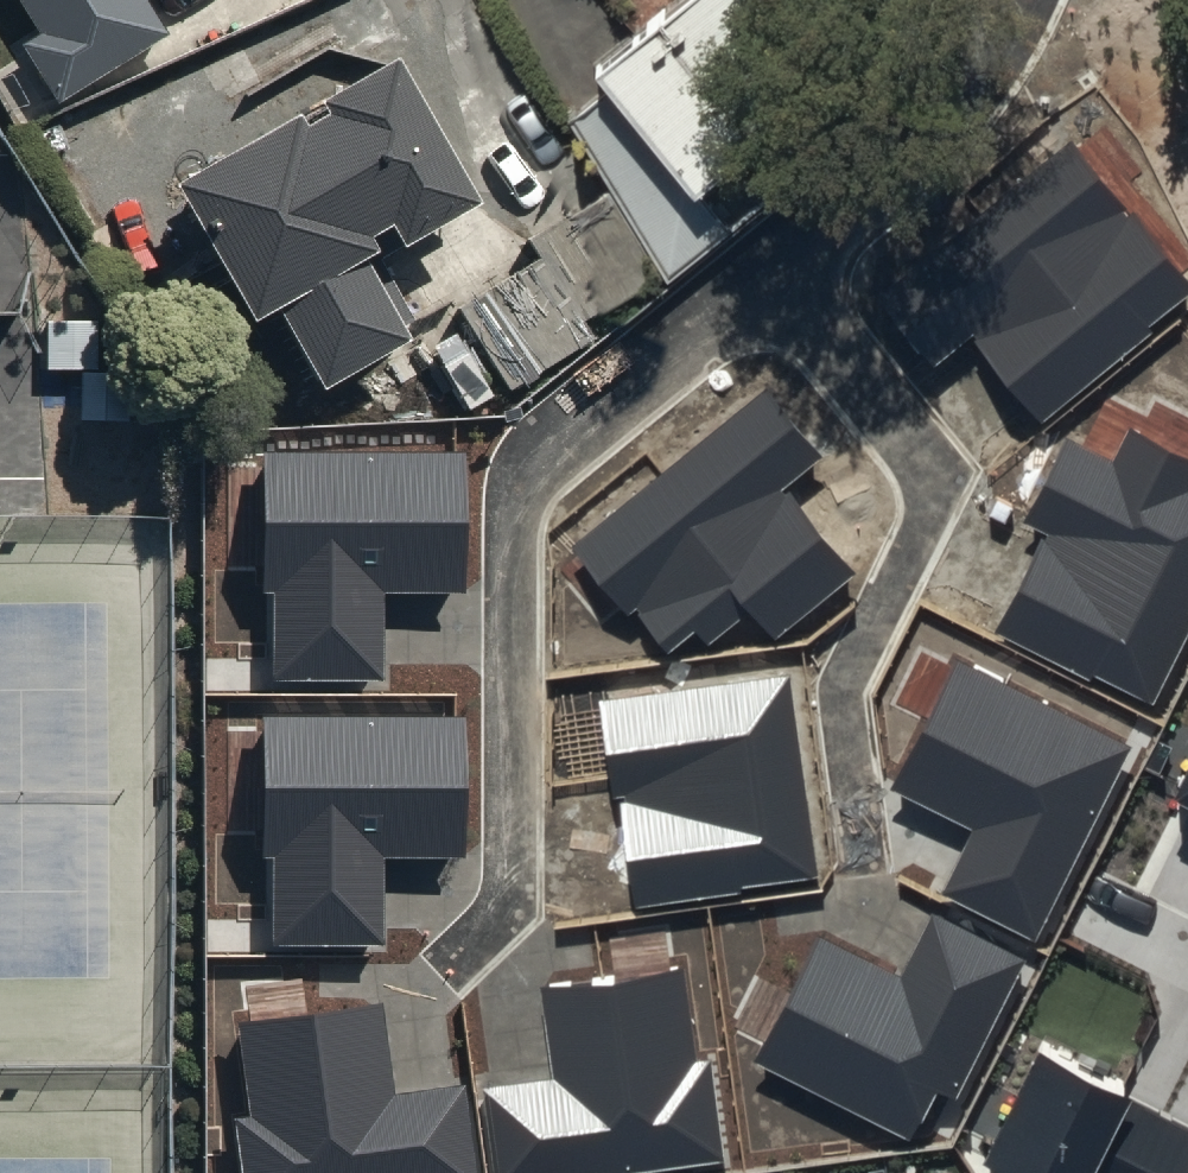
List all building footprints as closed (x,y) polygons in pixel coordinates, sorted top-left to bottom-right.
[(54,89),(162,22),(148,0),(23,0),(36,21),(19,32),(54,89)] [(729,211),(687,149),(827,28),(802,0),(636,0),(600,30),(625,60),(569,107),(611,177),(659,260),(729,211)] [(392,26),(166,154),(246,294),(276,276),(324,360),(411,311),(368,235),(476,174),(392,26)] [(881,298),(937,368),(975,335),(1045,421),(1187,303),(1187,279),(1071,139),(881,298)] [(597,332),(586,312),(659,260),(611,177),(526,224),(536,242),(459,283),(511,379),(597,332)] [(98,313),(43,313),(44,360),(77,360),(78,409),(127,408),(126,359),(99,359),(98,313)] [(766,388),(572,547),(668,664),(737,606),(770,646),(854,576),(781,492),(822,456),(766,388)] [(1066,439),(1023,527),(1046,539),(999,632),(1155,710),(1187,640),(1187,457),(1127,428),(1111,461),(1066,439)] [(467,453),(267,453),(267,682),(384,681),(385,593),(466,593),(467,453)] [(1132,748),(957,662),(889,789),(971,831),(942,893),(1038,941),(1132,748)] [(790,674),(603,701),(630,905),(820,878),(790,674)] [(468,717),(267,717),(266,946),(386,945),(386,856),(468,857),(468,717)] [(1174,802),(1187,809),(1187,773),(1174,802)] [(899,977),(819,939),(755,1061),(913,1145),(939,1094),(956,1103),(1026,960),(931,913),(899,977)] [(484,1088),(495,1172),(646,1172),(723,1163),(707,1059),(693,1060),(678,964),(542,984),(557,1077),(484,1088)] [(232,1026),(252,1172),(478,1172),(465,1087),(393,1098),(380,1003),(232,1026)] [(1044,1043),(988,1153),(1027,1172),(1187,1172),(1187,1115),(1044,1043)]
